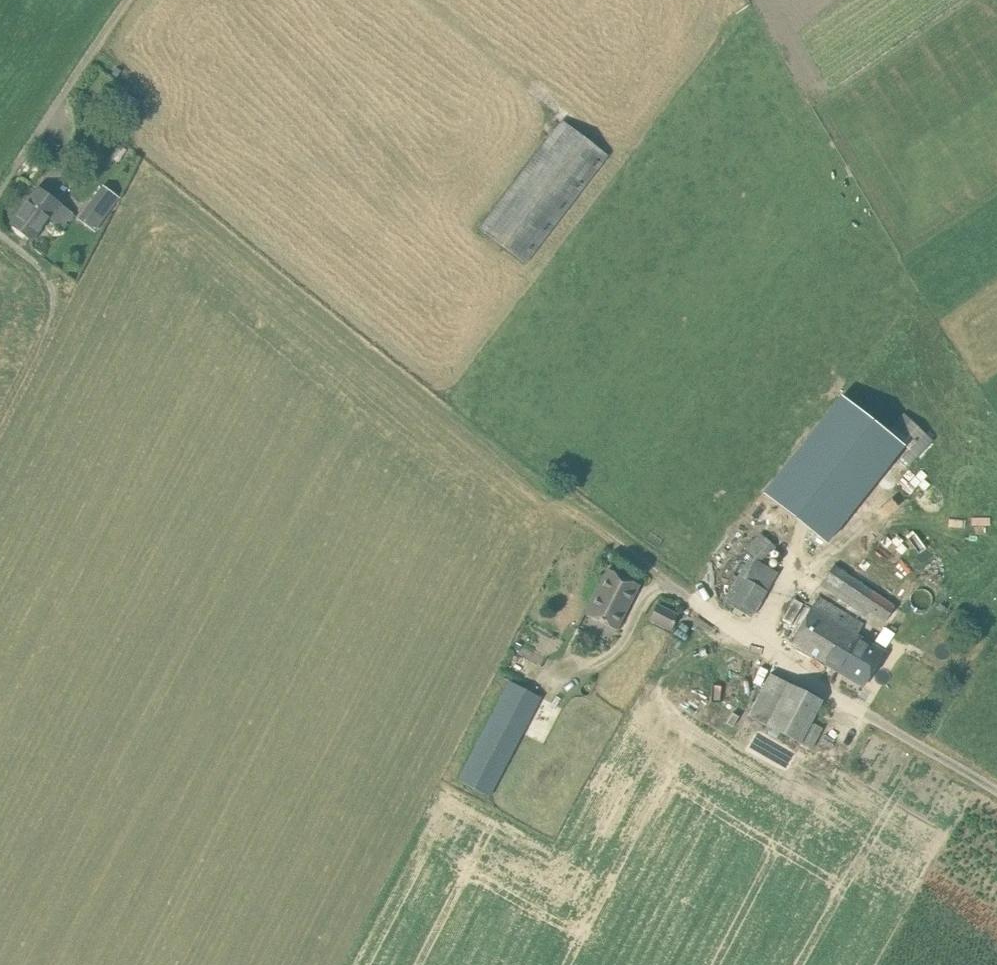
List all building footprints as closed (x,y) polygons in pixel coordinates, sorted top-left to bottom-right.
[(116,78),(121,71),(116,68),(111,75),(116,78)] [(526,265),(608,157),(561,120),(479,230),(526,265)] [(120,198),(103,185),(86,208),(103,221),(120,198)] [(34,241),(50,219),(62,228),(72,215),(36,189),(11,223),(34,241)] [(827,543),(905,445),(842,394),(763,493),(827,543)] [(761,532),(744,550),(749,556),(722,601),(751,618),(777,573),(760,561),(774,546),(761,532)] [(835,565),(820,586),(866,616),(869,611),(885,621),(896,605),(835,565)] [(586,612),(593,616),(616,628),(638,586),(608,570),(586,612)] [(803,604),(794,598),(781,620),(790,626),(803,604)] [(672,631),(680,614),(658,603),(650,619),(672,631)] [(858,637),(811,609),(791,642),(861,684),(881,651),(858,637)] [(961,684),(954,679),(947,688),(955,693),(961,684)] [(509,681),(457,781),(490,798),(518,744),(541,698),(509,681)] [(787,682),(765,725),(802,743),(813,722),(823,702),(787,682)]
